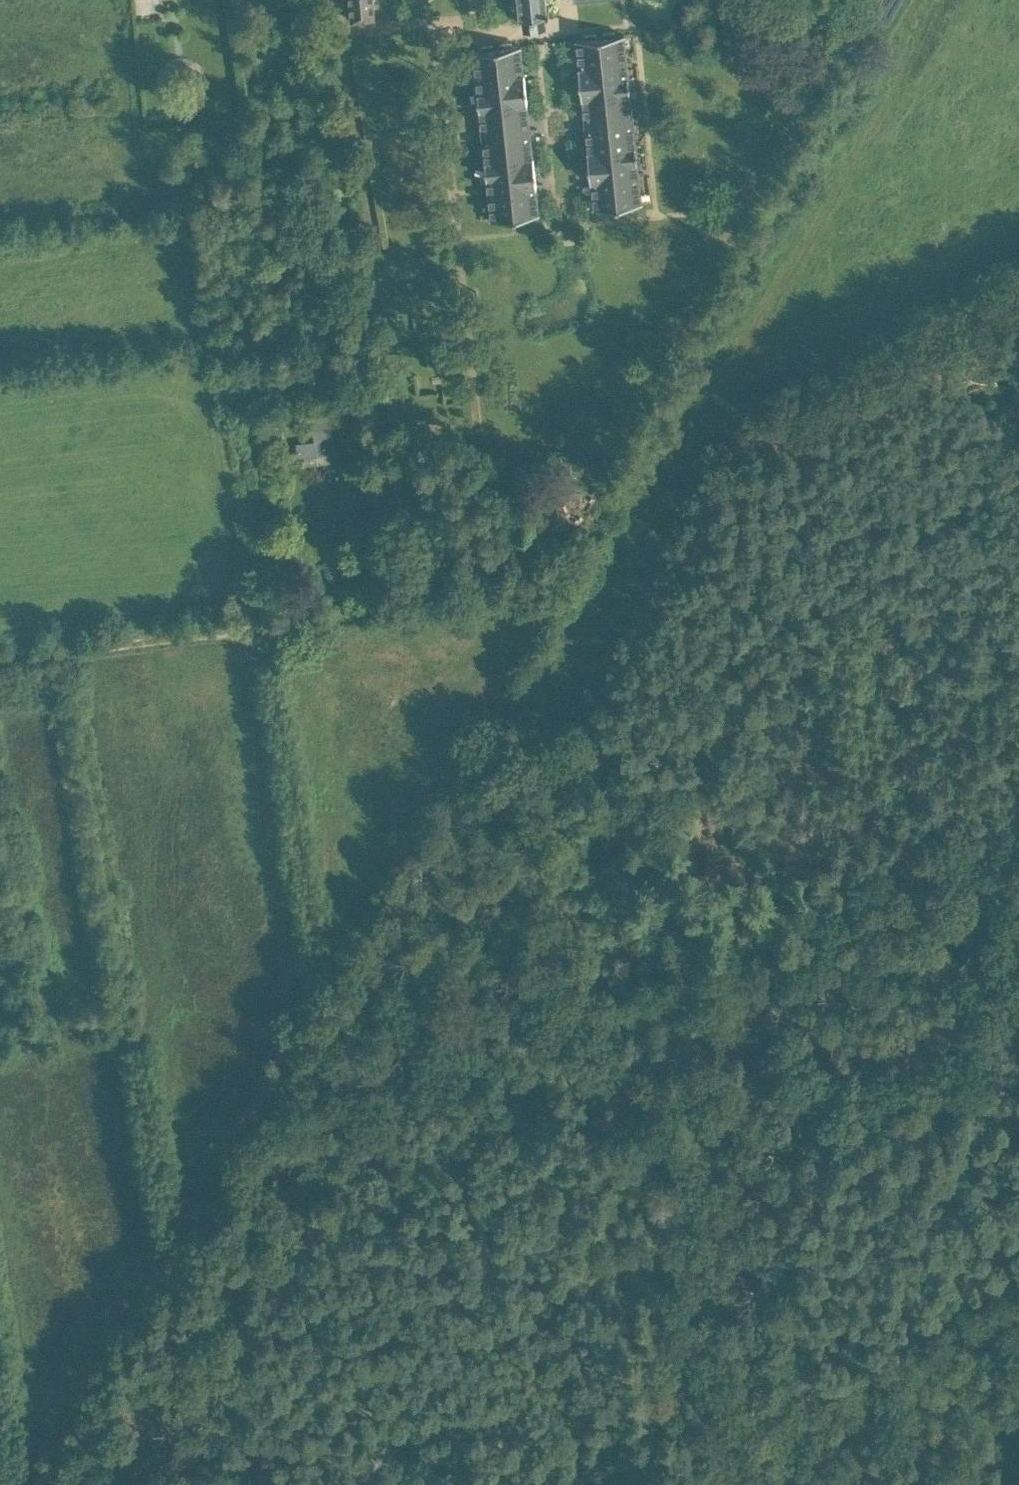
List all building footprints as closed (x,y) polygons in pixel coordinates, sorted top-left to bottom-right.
[(351,19),(374,17),(373,0),(349,0),(351,19)] [(518,13),(523,13),(524,22),(547,19),(546,10),(549,10),(549,8),(546,8),(546,0),(516,0),(518,13)] [(603,35),(600,35),(603,64),(627,61),(624,33),(616,34),(616,30),(603,31),(603,35)] [(576,38),(579,66),(603,64),(600,35),(597,36),(597,32),(584,33),(584,37),(576,38)] [(500,46),(497,47),(500,75),(524,72),(521,44),(513,45),(512,41),(499,43),(500,46)] [(473,49),(476,77),(500,75),(497,47),(494,47),(494,43),(481,45),(481,48),(473,49)] [(603,64),(606,92),(630,89),(627,61),(603,64)] [(579,66),(582,94),(606,92),(603,64),(579,66)] [(500,75),(503,103),(527,100),(524,72),(500,75)] [(476,77),(479,105),(503,103),(500,75),(476,77)] [(606,92),(609,120),(633,117),(630,89),(606,92)] [(582,94),(585,123),(609,120),(606,92),(582,94)] [(503,103),(506,131),(530,129),(527,100),(503,103)] [(479,105),(482,133),(506,131),(503,103),(479,105)] [(609,120),(612,148),(636,145),(633,117),(609,120)] [(585,123),(588,151),(612,148),(609,120),(585,123)] [(506,131),(509,159),(533,157),(530,129),(506,131)] [(482,133),(485,162),(509,159),(506,131),(482,133)] [(612,148),(615,176),(639,173),(636,145),(612,148)] [(588,151),(591,179),(615,176),(612,148),(588,151)] [(509,159),(512,187),(536,185),(533,157),(509,159)] [(485,162),(488,190),(512,187),(509,159),(485,162)] [(639,173),(615,176),(618,204),(621,204),(621,208),(634,206),(634,202),(642,202),(639,173)] [(615,176),(591,179),(594,207),(602,206),(603,210),(615,208),(615,205),(618,204),(615,176)] [(536,185),(512,187),(515,215),(518,215),(519,219),(531,217),(531,213),(539,213),(536,185)] [(512,187),(488,190),(491,218),(499,217),(500,221),(513,219),(512,216),(515,215),(512,187)] [(332,436),(329,409),(307,412),(310,438),(332,436)] [(281,438),(284,422),(272,420),(269,436),(281,438)] [(295,441),(298,454),(335,450),(333,436),(295,441)]
